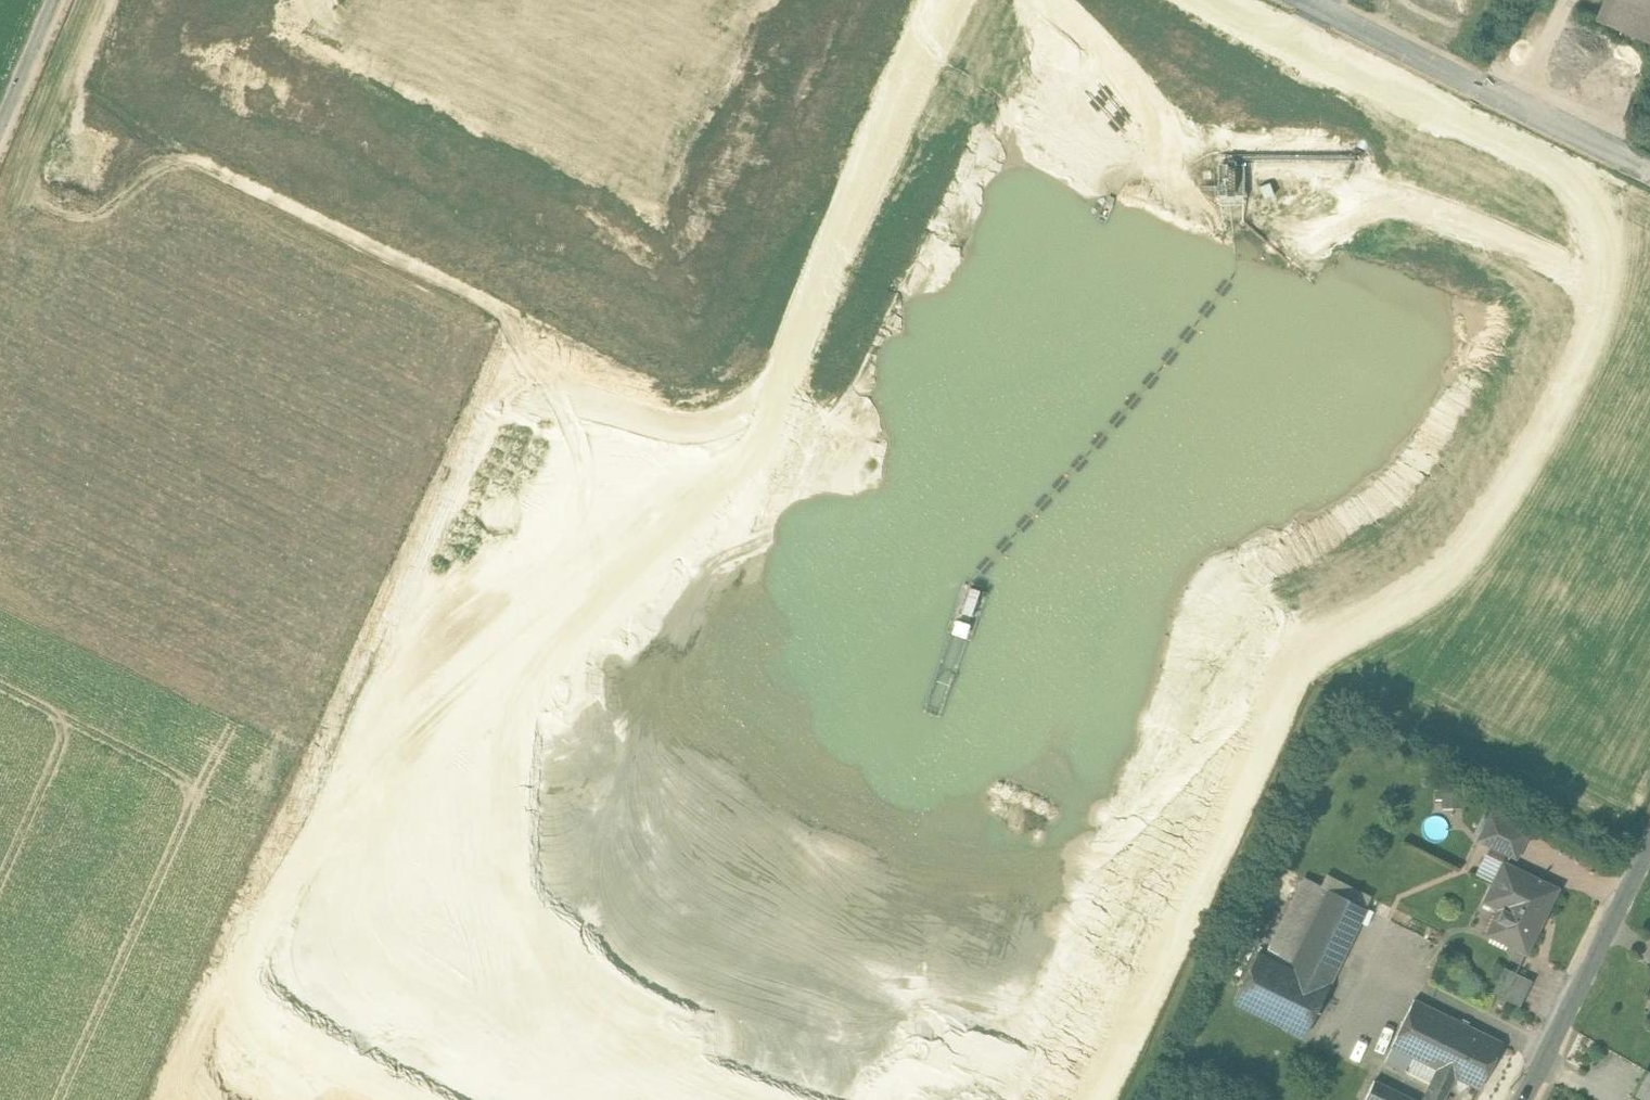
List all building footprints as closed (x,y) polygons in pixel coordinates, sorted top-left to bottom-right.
[(1596,20),(1649,43),(1649,0),(1605,0),(1596,20)] [(1527,833),(1491,815),(1480,839),(1515,856),(1527,833)] [(1538,879),(1503,862),(1484,899),(1485,900),(1482,907),(1496,914),(1486,934),(1526,954),(1540,926),(1539,925),(1549,905),(1550,906),(1558,889),(1540,880),(1541,879),(1539,878),(1538,879)] [(1366,908),(1305,877),(1266,955),(1328,986),(1366,908)] [(1266,955),(1258,952),(1233,1002),(1304,1037),(1329,987),(1328,986),(1266,955)] [(1532,981),(1505,967),(1492,993),(1520,1006),(1532,981)] [(1414,999),(1391,1046),(1437,1069),(1422,1099),(1443,1099),(1455,1077),(1479,1089),(1502,1042),(1414,999)] [(1647,1070),(1632,1096),(1639,1099),(1649,1099),(1649,1072),(1647,1070)] [(1374,1080),(1364,1099),(1415,1099),(1374,1080)]
